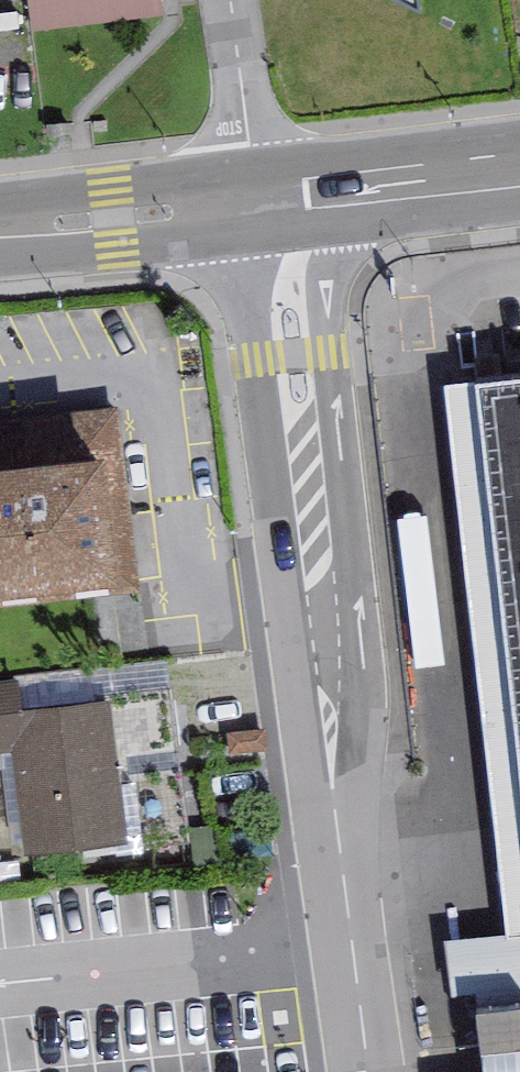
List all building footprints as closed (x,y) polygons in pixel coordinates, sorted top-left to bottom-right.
[(33,33),(164,16),(161,0),(29,0),(33,33)] [(419,18),(417,0),(385,0),(419,18)] [(507,938),(507,943),(519,941),(519,755),(480,396),(478,387),(444,389),(507,938)] [(480,396),(519,755),(519,391),(480,396)] [(137,574),(125,460),(0,473),(0,588),(137,574)] [(0,680),(0,759),(12,758),(24,863),(130,850),(112,705),(22,716),(18,678),(0,680)] [(451,1002),(475,998),(476,1003),(519,998),(519,941),(507,943),(507,938),(444,946),(451,1002)] [(476,1003),(482,1071),(519,1071),(519,998),(476,1003)]
